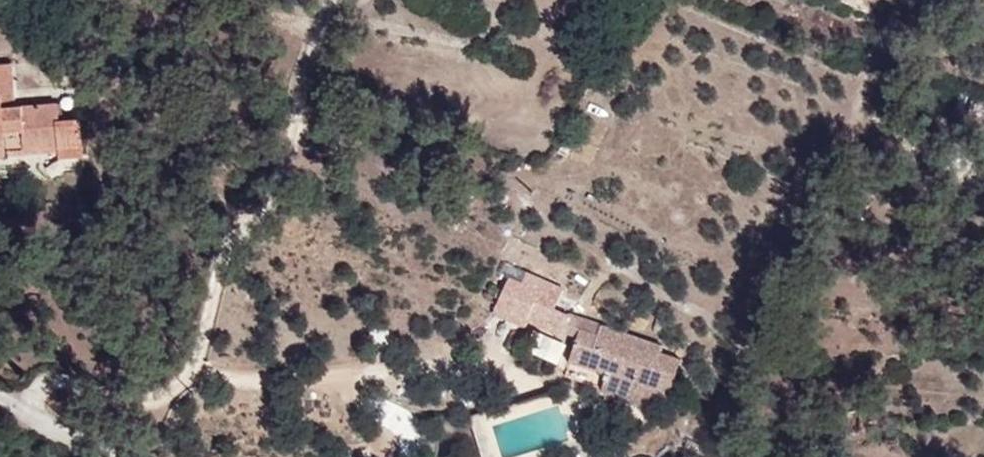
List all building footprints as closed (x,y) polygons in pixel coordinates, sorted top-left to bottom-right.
[(17,59),(0,59),(0,86),(16,86),(17,59)] [(16,86),(0,86),(0,99),(18,98),(16,86)] [(59,97),(18,98),(0,99),(0,144),(62,143),(63,155),(82,155),(82,116),(59,116),(59,97)] [(62,143),(0,144),(0,158),(63,155),(62,143)] [(559,299),(566,279),(529,262),(525,272),(511,265),(493,303),(524,318),(528,311),(560,325),(569,304),(559,299)] [(662,335),(573,304),(567,323),(578,327),(570,352),(612,367),(606,382),(650,397),(654,387),(667,391),(682,348),(660,341),(662,335)]
